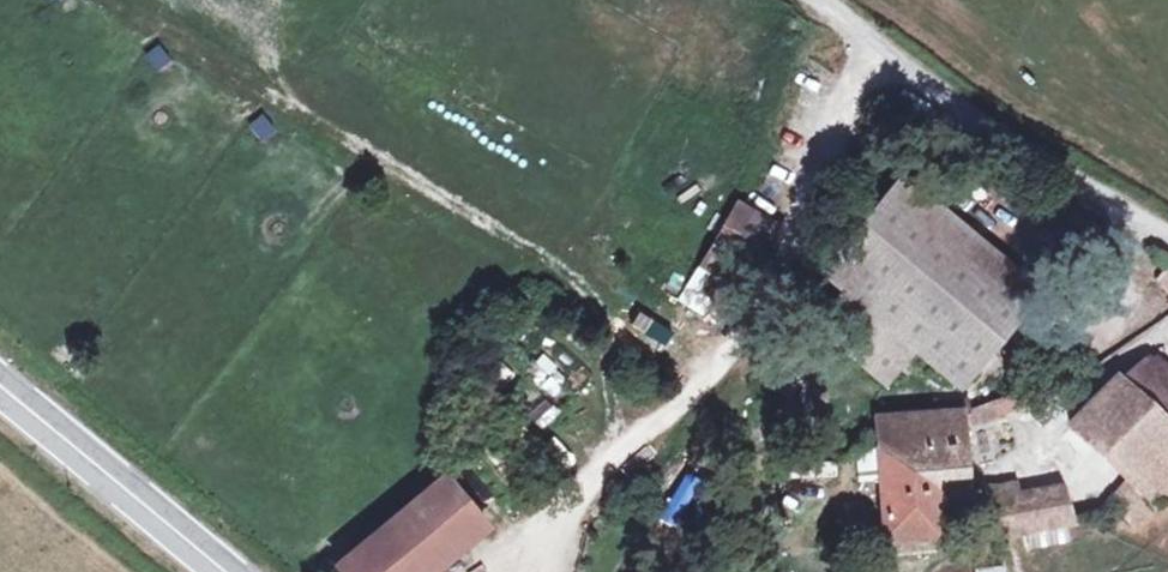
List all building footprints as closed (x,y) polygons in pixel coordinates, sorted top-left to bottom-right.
[(155,71),(173,59),(161,42),(144,54),(155,71)] [(898,176),(817,279),(841,298),(912,355),(959,393),(1040,290),(898,176)] [(698,267),(707,273),(739,291),(749,297),(767,265),(757,259),(776,223),(736,200),(698,267)] [(757,259),(767,265),(787,229),(776,223),(757,259)] [(1167,262),(1154,280),(1167,292),(1167,263),(1167,262)] [(729,308),(739,291),(707,273),(697,289),(729,308)] [(841,298),(812,333),(883,390),(912,355),(841,298)] [(1147,354),(1117,379),(1167,427),(1167,375),(1147,354)] [(548,356),(531,365),(546,391),(563,381),(548,356)] [(1167,488),(1167,427),(1117,379),(1114,376),(1067,424),(1127,480),(1152,504),(1167,488)] [(1024,388),(971,409),(970,410),(970,413),(971,426),(1028,402),(1024,388)] [(940,404),(940,416),(962,414),(970,413),(970,410),(971,409),(970,401),(940,404)] [(962,414),(940,416),(877,420),(879,449),(913,447),(914,457),(932,456),(933,478),(966,478),(967,477),(962,414)] [(887,538),(938,535),(933,478),(932,456),(914,457),(913,447),(879,449),(887,538)] [(341,571),(433,571),(485,529),(443,478),(336,566),(341,571)] [(982,485),(984,498),(1020,492),(1017,478),(982,485)] [(1130,526),(1144,512),(1152,504),(1127,480),(1109,500),(1106,504),(1130,526)] [(1020,492),(984,498),(992,535),(1072,520),(1059,484),(1020,492)]
